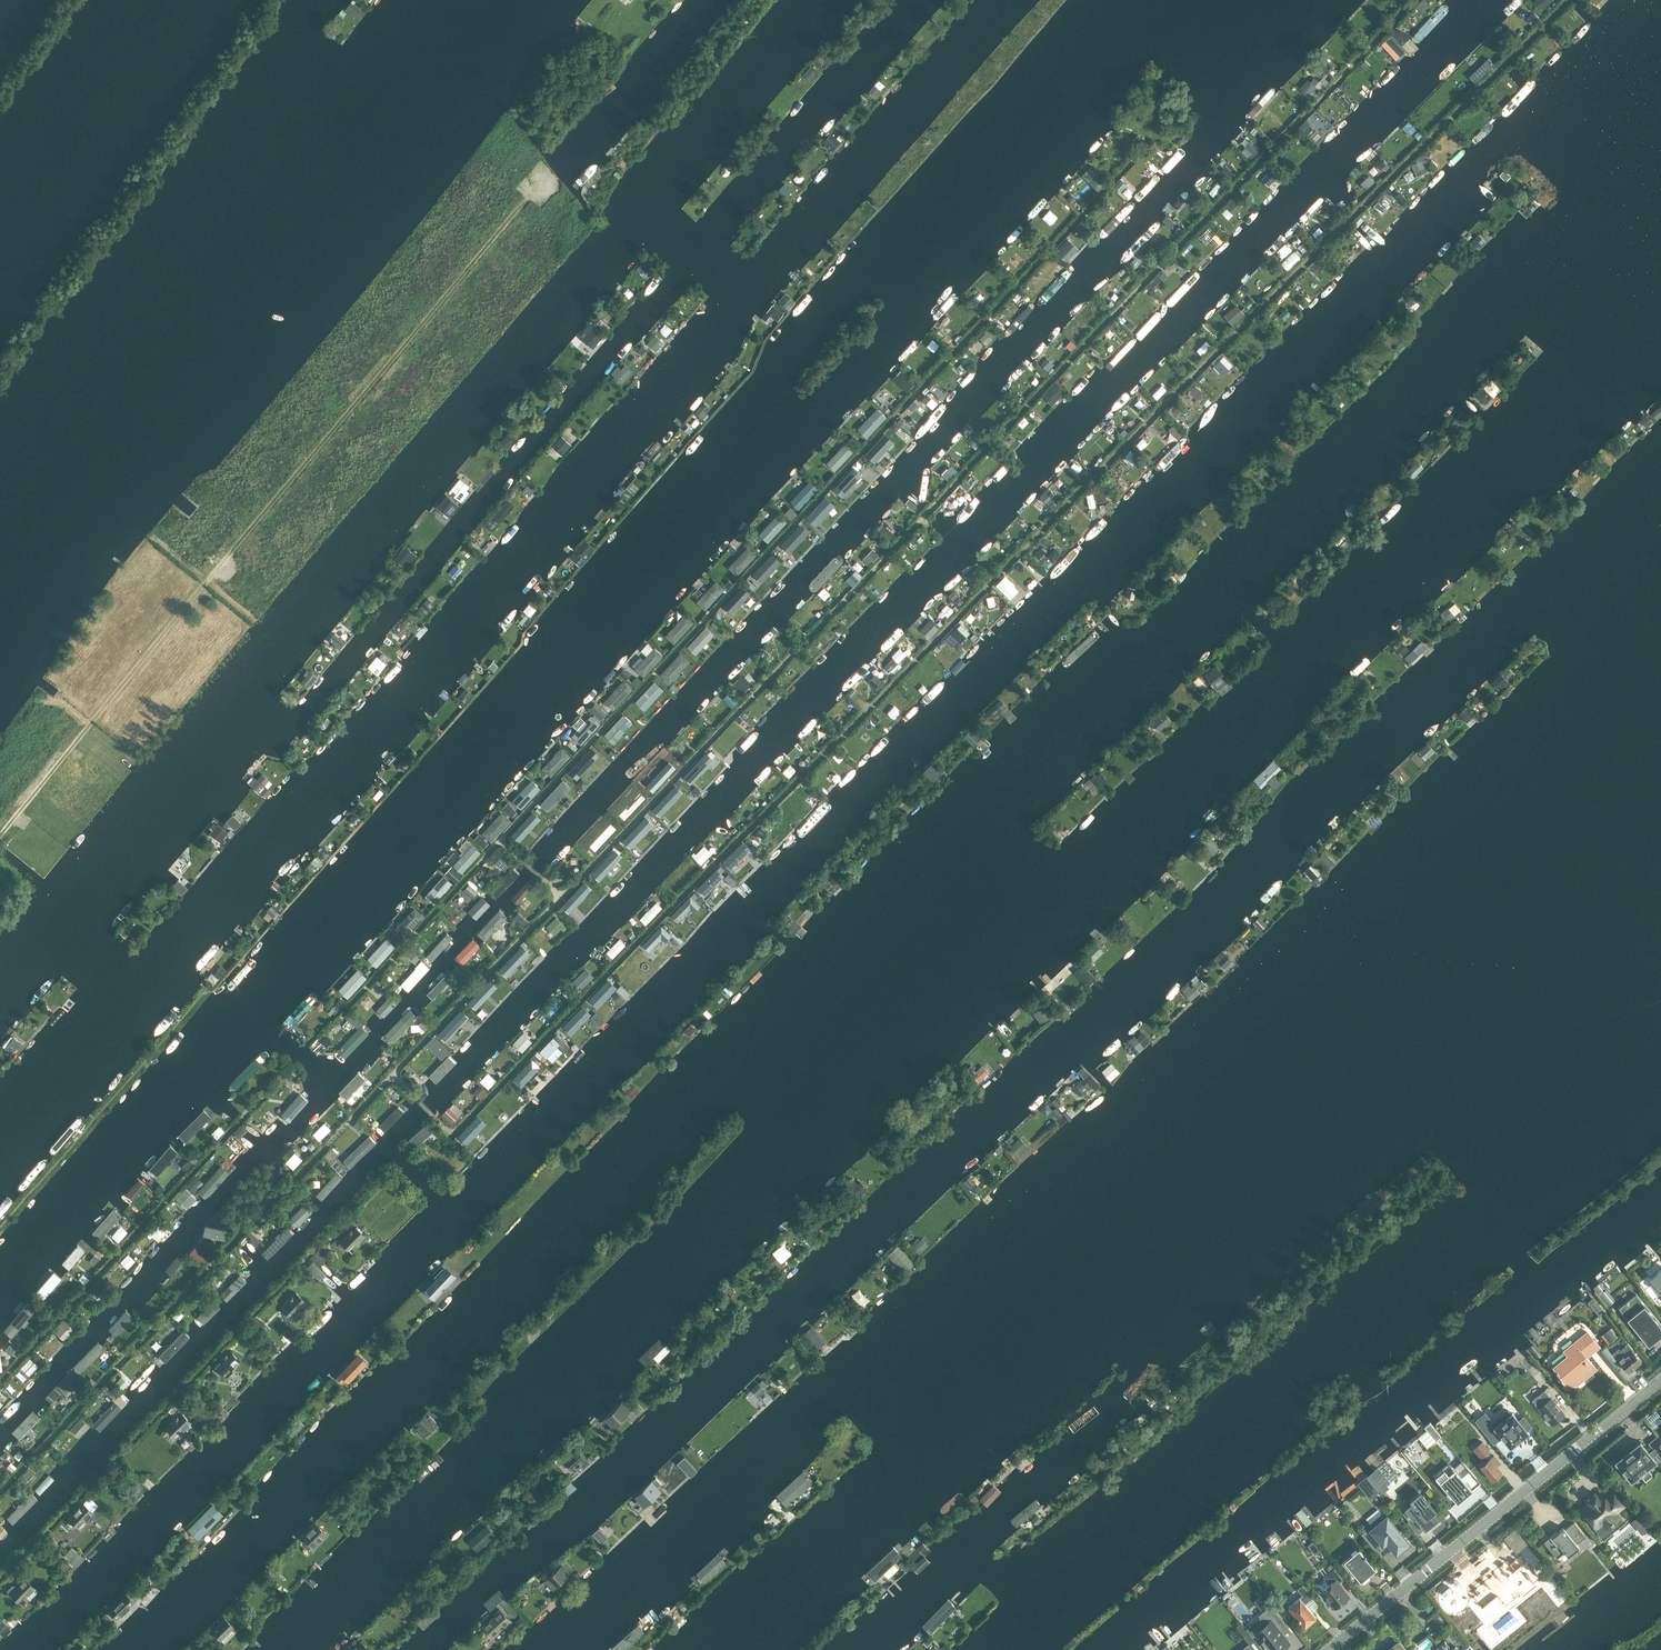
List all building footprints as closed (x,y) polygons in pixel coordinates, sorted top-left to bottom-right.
[(1534,2),(1543,10),(1550,3),(1546,0),(1535,0),(1534,2)] [(351,3),(346,9),(353,14),(358,8),(351,3)] [(342,10),(339,14),(343,18),(347,13),(342,10)] [(1394,29),(1390,33),(1402,45),(1412,35),(1400,31),(1394,29)] [(1507,40),(1504,43),(1510,50),(1513,47),(1507,40)] [(711,45),(708,58),(721,60),(723,47),(711,45)] [(601,57),(597,63),(604,67),(608,61),(601,57)] [(1488,58),(1469,76),(1475,83),(1495,64),(1488,58)] [(809,66),(805,71),(812,77),(816,72),(809,66)] [(1311,82),(1302,91),(1312,100),(1316,95),(1312,92),(1317,87),(1321,83),(1316,79),(1312,83),(1311,82)] [(873,86),(868,91),(875,97),(880,92),(873,86)] [(1306,120),(1299,128),(1303,131),(1310,124),(1306,120)] [(1409,121),(1402,128),(1410,135),(1416,129),(1409,121)] [(1420,130),(1414,135),(1419,140),(1425,135),(1420,130)] [(1315,131),(1309,138),(1316,144),(1322,137),(1315,131)] [(1138,135),(1134,140),(1140,146),(1144,141),(1138,135)] [(828,136),(822,142),(824,144),(823,146),(828,150),(829,149),(832,151),(838,145),(828,136)] [(1251,142),(1243,151),(1252,159),(1260,150),(1251,142)] [(1381,157),(1376,162),(1382,168),(1383,168),(1387,163),(1381,157)] [(1424,159),(1412,164),(1415,172),(1428,167),(1424,159)] [(1228,162),(1223,167),(1229,174),(1227,176),(1231,179),(1238,172),(1228,162)] [(1160,168),(1128,202),(1135,209),(1168,174),(1160,168)] [(1272,169),(1266,176),(1272,183),(1279,176),(1272,169)] [(1504,171),(1500,175),(1506,181),(1510,177),(1504,171)] [(1096,175),(1088,182),(1098,192),(1105,185),(1096,175)] [(1369,176),(1362,183),(1367,188),(1375,181),(1369,176)] [(1122,181),(1116,187),(1121,192),(1127,186),(1122,181)] [(782,186),(776,191),(784,198),(789,193),(782,186)] [(1388,188),(1384,193),(1392,201),(1396,196),(1388,188)] [(774,193),(771,197),(776,202),(779,199),(774,193)] [(1383,193),(1377,199),(1386,207),(1392,201),(1383,193)] [(1235,199),(1227,208),(1234,214),(1242,206),(1235,199)] [(1398,199),(1394,203),(1399,208),(1403,204),(1398,199)] [(1127,202),(1091,240),(1097,245),(1099,247),(1135,209),(1127,202)] [(1176,227),(1167,236),(1173,242),(1182,233),(1176,227)] [(1479,235),(1473,241),(1479,247),(1485,241),(1479,235)] [(1068,239),(1056,252),(1066,261),(1076,250),(1068,243),(1071,241),(1068,239)] [(1329,259),(1327,261),(1333,265),(1341,254),(1334,249),(1327,258),(1329,259)] [(1321,257),(1317,261),(1327,271),(1330,267),(1321,257)] [(646,258),(639,266),(648,274),(655,266),(646,258)] [(1135,259),(1131,263),(1135,268),(1140,263),(1135,259)] [(1163,271),(1159,276),(1162,280),(1167,275),(1163,271)] [(1157,278),(1148,287),(1151,290),(1160,281),(1157,278)] [(783,296),(778,301),(789,310),(796,301),(791,298),(789,300),(783,296)] [(772,305),(766,312),(777,321),(784,314),(783,313),(785,312),(774,304),(773,305),(772,305)] [(1237,307),(1227,316),(1233,323),(1243,314),(1237,307)] [(670,313),(667,317),(672,322),(675,318),(670,313)] [(1120,314),(1117,318),(1121,322),(1125,318),(1120,314)] [(1116,322),(1110,327),(1115,332),(1121,327),(1116,322)] [(590,323),(583,331),(586,334),(597,344),(605,335),(590,323)] [(987,325),(982,330),(992,339),(996,334),(987,325)] [(653,336),(647,344),(655,351),(662,344),(653,336)] [(642,346),(638,351),(644,356),(648,352),(642,346)] [(1223,357),(1214,365),(1221,372),(1230,363),(1223,357)] [(1046,360),(1041,365),(1048,371),(1053,366),(1046,360)] [(962,363),(957,368),(961,371),(966,366),(962,363)] [(556,365),(551,371),(554,373),(560,378),(565,372),(556,365)] [(624,365),(614,377),(622,384),(632,372),(624,365)] [(554,377),(551,380),(559,387),(564,381),(554,373),(552,375),(554,377)] [(877,407),(886,415),(910,388),(901,380),(877,407)] [(1055,384),(1047,392),(1056,401),(1064,393),(1055,384)] [(1195,385),(1189,392),(1201,404),(1207,397),(1195,385)] [(1482,386),(1474,393),(1485,404),(1490,399),(1482,392),(1485,389),(1482,386)] [(890,429),(898,436),(927,404),(919,397),(890,429)] [(704,402),(695,412),(701,417),(703,419),(707,414),(706,412),(710,408),(704,402)] [(877,407),(856,431),(865,439),(886,415),(877,407)] [(1172,407),(1168,412),(1173,416),(1177,411),(1172,407)] [(1650,415),(1655,420),(1660,415),(1660,410),(1658,407),(1651,413),(1650,415)] [(1646,415),(1641,419),(1647,425),(1651,421),(1646,415)] [(694,417),(687,425),(694,432),(701,424),(694,417)] [(1174,425),(1169,430),(1176,436),(1180,431),(1174,425)] [(898,436),(890,429),(882,439),(890,446),(898,436)] [(505,435),(499,442),(507,449),(514,443),(505,435)] [(560,438),(552,447),(562,456),(570,447),(560,438)] [(808,480),(817,489),(847,457),(838,447),(808,480)] [(1130,450),(1122,459),(1129,464),(1137,456),(1130,450)] [(1601,456),(1596,461),(1603,469),(1606,466),(1607,462),(1601,456)] [(1417,462),(1407,473),(1413,478),(1423,468),(1417,462)] [(948,469),(942,474),(949,481),(954,475),(958,471),(954,467),(950,471),(948,469)] [(1111,475),(1106,480),(1110,484),(1115,479),(1111,475)] [(808,480),(782,510),(790,518),(817,489),(808,480)] [(965,480),(961,484),(967,490),(971,485),(965,480)] [(457,483),(449,492),(462,502),(470,493),(457,483)] [(830,500),(836,505),(854,488),(849,483),(830,500)] [(1104,487),(1095,490),(1097,500),(1106,498),(1104,487)] [(1048,488),(1040,496),(1048,504),(1052,500),(1050,498),(1054,494),(1048,488)] [(1387,490),(1374,503),(1381,510),(1394,497),(1387,490)] [(1570,490),(1561,500),(1566,504),(1575,495),(1570,490)] [(950,520),(958,528),(986,500),(978,492),(950,520)] [(447,495),(439,504),(452,514),(459,505),(447,495)] [(803,527),(810,533),(836,505),(830,500),(803,527)] [(1052,500),(1048,504),(1053,508),(1057,504),(1052,500)] [(790,518),(782,510),(759,536),(766,544),(790,518)] [(1197,521),(1191,527),(1197,533),(1203,528),(1197,521)] [(884,526),(879,531),(891,542),(896,536),(895,535),(897,533),(893,530),(891,532),(889,529),(891,527),(888,524),(886,527),(884,526)] [(810,533),(803,527),(784,549),(791,555),(810,533)] [(1519,530),(1512,537),(1519,543),(1526,536),(1519,530)] [(585,539),(576,549),(586,558),(595,548),(585,539)] [(404,546),(396,556),(409,565),(417,556),(404,546)] [(1171,546),(1167,551),(1172,556),(1177,551),(1171,546)] [(756,556),(746,547),(729,569),(736,577),(756,556)] [(1043,547),(1039,552),(1042,555),(1047,550),(1043,547)] [(873,549),(863,559),(870,565),(879,555),(873,549)] [(574,551),(569,557),(580,566),(585,561),(574,551)] [(1164,555),(1159,561),(1165,567),(1170,561),(1164,555)] [(756,578),(763,584),(781,565),(773,558),(756,578)] [(856,570),(846,580),(853,586),(862,576),(856,570)] [(715,582),(695,603),(705,612),(725,592),(715,582)] [(549,584),(545,589),(553,597),(557,592),(549,584)] [(1128,587),(1126,597),(1134,599),(1136,589),(1128,587)] [(824,588),(818,594),(825,600),(827,597),(823,593),(826,590),(824,588)] [(744,589),(726,609),(735,617),(752,597),(744,589)] [(995,595),(987,597),(989,605),(997,603),(997,601),(999,601),(998,596),(996,596),(995,595)] [(959,597),(954,601),(958,606),(963,602),(959,597)] [(425,600),(420,607),(427,613),(432,606),(425,600)] [(1448,608),(1439,615),(1446,624),(1455,616),(1448,608)] [(1276,610),(1272,615),(1277,620),(1282,614),(1276,610)] [(523,612),(518,618),(523,621),(521,623),(523,625),(524,623),(527,625),(532,619),(529,617),(523,612)] [(692,624),(683,616),(664,637),(673,645),(692,624)] [(951,634),(945,640),(952,647),(968,631),(961,624),(951,634)] [(704,628),(685,647),(695,656),(713,637),(704,628)] [(334,631),(327,640),(340,651),(347,643),(334,631)] [(387,636),(383,641),(389,645),(392,640),(387,636)] [(1398,641),(1393,646),(1402,656),(1407,652),(1398,641)] [(1421,642),(1405,657),(1410,663),(1426,648),(1421,642)] [(632,669),(641,678),(662,657),(653,648),(632,669)] [(659,675),(669,683),(689,663),(680,653),(659,675)] [(766,654),(762,658),(766,663),(771,658),(766,654)] [(377,657),(368,667),(377,675),(386,664),(377,657)] [(894,658),(884,668),(889,672),(898,662),(894,658)] [(493,662),(488,667),(494,672),(498,666),(493,662)] [(1215,666),(1205,675),(1215,688),(1226,680),(1215,666)] [(1509,669),(1504,673),(1508,678),(1513,673),(1509,669)] [(305,677),(303,680),(310,686),(317,677),(309,671),(307,670),(303,675),(305,677)] [(488,671),(483,676),(488,680),(493,675),(488,671)] [(876,674),(869,682),(872,685),(878,690),(885,683),(879,677),(876,674)] [(1501,674),(1495,679),(1502,687),(1504,689),(1510,684),(1501,674)] [(742,675),(734,683),(744,693),(752,684),(745,677),(742,675)] [(1361,675),(1356,679),(1364,688),(1369,683),(1361,675)] [(1199,677),(1194,682),(1202,691),(1207,687),(1199,677)] [(622,681),(602,703),(612,712),(632,691),(622,681)] [(643,711),(663,692),(653,681),(632,701),(643,711)] [(853,689),(849,693),(853,697),(857,693),(853,689)] [(465,690),(459,697),(466,703),(472,697),(465,690)] [(996,703),(984,714),(990,721),(1002,710),(996,703)] [(1469,707),(1460,715),(1465,720),(1474,712),(1469,707)] [(1162,712),(1151,723),(1158,731),(1170,721),(1162,712)] [(621,714),(603,735),(612,744),(631,722),(621,714)] [(589,715),(570,737),(578,745),(599,724),(589,715)] [(1150,727),(1145,731),(1149,736),(1153,732),(1150,727)] [(971,729),(964,736),(970,743),(978,736),(971,729)] [(1142,733),(1132,743),(1140,751),(1147,743),(1144,739),(1146,737),(1142,733)] [(1428,743),(1422,749),(1431,759),(1437,753),(1428,743)] [(672,753),(679,761),(690,752),(683,744),(672,753)] [(559,747),(539,770),(548,778),(568,755),(559,747)] [(295,754),(289,760),(295,766),(301,760),(295,754)] [(404,757),(400,762),(407,768),(411,763),(404,757)] [(1273,760),(1254,780),(1262,788),(1281,768),(1273,760)] [(933,763),(923,773),(933,782),(943,773),(933,763)] [(685,780),(694,788),(703,777),(694,770),(685,780)] [(644,786),(652,793),(664,781),(657,773),(644,786)] [(252,776),(247,782),(258,791),(263,786),(265,784),(257,777),(255,780),(252,776)] [(1091,777),(1086,782),(1091,787),(1096,782),(1091,777)] [(530,781),(510,803),(518,811),(538,789),(530,781)] [(1390,784),(1385,790),(1394,798),(1400,792),(1390,784)] [(263,786),(258,791),(265,798),(270,792),(263,786)] [(745,809),(754,817),(764,807),(754,799),(745,809)] [(665,801),(655,810),(663,819),(673,810),(665,801)] [(615,815),(622,822),(631,812),(624,806),(615,815)] [(362,810),(358,814),(362,818),(366,813),(362,810)] [(478,834),(488,844),(510,821),(500,811),(478,834)] [(356,815),(350,821),(354,824),(360,818),(356,815)] [(234,816),(228,823),(235,830),(241,823),(234,816)] [(212,830),(208,834),(220,842),(228,832),(216,823),(216,825),(213,822),(209,828),(212,830)] [(632,834),(625,842),(634,850),(642,842),(632,834)] [(603,845),(595,839),(587,850),(594,856),(603,845)] [(1211,839),(1204,847),(1213,854),(1219,847),(1211,839)] [(450,867),(460,876),(480,853),(469,844),(450,867)] [(325,848),(319,855),(325,860),(331,853),(325,848)] [(695,856),(703,863),(710,855),(703,848),(695,856)] [(1323,851),(1316,858),(1328,870),(1336,863),(1323,851)] [(316,855),(310,861),(319,869),(325,863),(316,855)] [(487,893),(498,903),(528,871),(517,861),(487,893)] [(1313,862),(1304,871),(1313,880),(1322,871),(1313,862)] [(836,864),(827,873),(833,880),(843,870),(836,864)] [(554,871),(564,879),(569,873),(559,865),(554,871)] [(761,878),(755,871),(735,889),(741,896),(761,878)] [(827,873),(819,881),(829,891),(837,883),(833,880),(827,873)] [(439,874),(426,890),(438,900),(451,884),(439,874)] [(532,876),(499,911),(506,917),(539,883),(532,876)] [(178,880),(171,888),(180,895),(187,888),(178,880)] [(1172,881),(1166,887),(1173,894),(1179,888),(1172,881)] [(590,883),(585,888),(593,895),(597,891),(590,883)] [(1166,891),(1161,896),(1165,900),(1170,895),(1166,891)] [(487,893),(455,926),(467,936),(498,903),(487,893)] [(718,922),(736,903),(729,896),(711,915),(718,922)] [(425,916),(414,905),(397,923),(407,934),(425,916)] [(271,906),(266,911),(274,919),(280,914),(271,906)] [(649,909),(638,921),(644,927),(655,915),(649,909)] [(506,917),(499,911),(476,934),(484,942),(506,917)] [(787,914),(781,922),(792,931),(793,929),(791,927),(796,921),(787,914)] [(1259,917),(1253,922),(1256,925),(1254,928),(1259,933),(1267,925),(1259,917)] [(552,937),(563,926),(554,918),(544,928),(552,937)] [(702,924),(679,946),(687,953),(709,931),(702,924)] [(455,926),(426,958),(437,968),(467,936),(455,926)] [(123,928),(119,932),(125,938),(129,934),(123,928)] [(249,932),(245,936),(250,941),(254,937),(249,932)] [(393,948),(383,939),(363,960),(372,970),(393,948)] [(471,940),(453,959),(461,966),(479,947),(471,940)] [(613,958),(622,949),(617,944),(608,953),(613,958)] [(686,953),(679,946),(664,962),(671,968),(686,953)] [(533,959),(522,949),(512,960),(524,970),(533,959)] [(1222,950),(1214,958),(1224,968),(1232,960),(1226,954),(1222,950)] [(426,958),(393,992),(404,1003),(437,968),(426,958)] [(1083,964),(1074,972),(1088,986),(1096,978),(1083,964)] [(355,969),(334,990),(344,1000),(365,979),(355,969)] [(212,972),(207,978),(214,984),(219,979),(212,972)] [(580,991),(589,982),(581,974),(572,983),(580,991)] [(450,983),(444,976),(425,995),(431,1001),(450,983)] [(1199,980),(1195,983),(1200,989),(1204,985),(1199,980)] [(726,986),(722,991),(726,995),(731,991),(726,986)] [(1191,988),(1185,993),(1191,1000),(1200,992),(1194,986),(1191,988)] [(477,1013),(487,1001),(479,994),(469,1006),(477,1013)] [(1056,1001),(1050,1006),(1058,1014),(1064,1010),(1056,1001)] [(548,1011),(553,1018),(564,1010),(558,1002),(548,1011)] [(390,1015),(380,1005),(362,1022),(372,1033),(390,1015)] [(1047,1008),(1036,1017),(1042,1024),(1049,1018),(1051,1020),(1054,1017),(1047,1008)] [(395,1024),(378,1039),(387,1050),(404,1033),(395,1024)] [(691,1024),(684,1031),(688,1035),(695,1029),(691,1024)] [(357,1025),(332,1050),(344,1061),(368,1036),(357,1025)] [(447,1044),(458,1033),(450,1025),(440,1036),(447,1044)] [(1134,1036),(1129,1040),(1139,1052),(1144,1047),(1143,1046),(1150,1040),(1143,1033),(1142,1034),(1141,1032),(1139,1034),(1140,1035),(1137,1038),(1134,1036)] [(11,1036),(3,1046),(12,1053),(20,1044),(11,1036)] [(521,1051),(530,1043),(522,1036),(514,1044),(521,1051)] [(267,1058),(262,1053),(228,1086),(233,1092),(267,1058)] [(572,1053),(548,1081),(555,1088),(580,1059),(572,1053)] [(428,1077),(438,1085),(456,1064),(446,1056),(428,1077)] [(971,1065),(966,1070),(972,1076),(970,1078),(976,1084),(988,1074),(982,1067),(977,1072),(971,1065)] [(337,1094),(344,1101),(366,1080),(358,1073),(337,1094)] [(495,1082),(487,1074),(477,1083),(486,1092),(495,1082)] [(633,1083),(624,1091),(630,1098),(639,1090),(633,1083)] [(306,1102),(297,1094),(278,1117),(287,1125),(306,1102)] [(1055,1099),(1052,1101),(1058,1108),(1061,1106),(1055,1099)] [(604,1104),(595,1113),(599,1117),(603,1112),(608,1117),(613,1112),(604,1104)] [(396,1108),(370,1136),(379,1143),(404,1115),(396,1108)] [(451,1122),(458,1115),(450,1108),(444,1116),(451,1122)] [(1056,1108),(1051,1112),(1058,1119),(1062,1114),(1056,1108)] [(181,1144),(207,1117),(199,1110),(174,1137),(181,1144)] [(316,1111),(300,1127),(307,1134),(323,1117),(316,1111)] [(1065,1112),(1063,1113),(1070,1121),(1072,1119),(1065,1112)] [(411,1140),(418,1148),(434,1132),(427,1125),(411,1140)] [(307,1134),(300,1127),(283,1145),(290,1151),(307,1134)] [(379,1143),(370,1136),(341,1165),(349,1174),(379,1143)] [(1019,1138),(1011,1146),(1019,1155),(1027,1147),(1019,1138)] [(223,1163),(233,1172),(252,1153),(243,1144),(223,1163)] [(1000,1145),(995,1149),(1000,1154),(1004,1150),(1000,1145)] [(152,1182),(176,1154),(168,1146),(143,1174),(152,1182)] [(194,1192),(205,1202),(229,1176),(218,1166),(194,1192)] [(336,1173),(307,1203),(315,1210),(343,1180),(336,1173)] [(970,1176),(965,1181),(975,1193),(981,1188),(970,1176)] [(851,1177),(846,1183),(852,1190),(860,1197),(865,1191),(858,1184),(851,1177)] [(126,1197),(132,1202),(145,1188),(139,1183),(126,1197)] [(193,1206),(184,1197),(170,1212),(179,1220),(193,1206)] [(315,1210),(307,1203),(287,1221),(296,1230),(315,1210)] [(89,1234),(98,1242),(120,1217),(111,1209),(89,1234)] [(808,1213),(806,1220),(812,1222),(814,1215),(808,1213)] [(151,1243),(163,1234),(156,1224),(144,1233),(151,1243)] [(258,1255),(265,1261),(293,1233),(286,1226),(258,1255)] [(356,1244),(364,1236),(354,1226),(340,1241),(347,1248),(354,1242),(356,1244)] [(203,1230),(202,1240),(225,1242),(226,1232),(203,1230)] [(916,1240),(910,1245),(919,1254),(925,1248),(919,1241),(918,1242),(916,1240)] [(58,1267),(65,1272),(82,1252),(75,1246),(58,1267)] [(320,1247),(310,1258),(319,1267),(329,1257),(320,1247)] [(775,1252),(766,1260),(773,1268),(775,1266),(780,1272),(785,1267),(780,1261),(782,1260),(775,1252)] [(118,1265),(127,1273),(135,1263),(126,1255),(118,1265)] [(164,1270),(169,1275),(183,1261),(178,1256),(164,1270)] [(446,1288),(457,1276),(447,1267),(445,1269),(443,1268),(435,1277),(436,1278),(424,1290),(435,1300),(443,1291),(441,1290),(444,1286),(446,1288)] [(1644,1288),(1660,1309),(1660,1308),(1660,1307),(1660,1305),(1660,1304),(1660,1269),(1657,1272),(1651,1277),(1650,1277),(1649,1277),(1653,1282),(1646,1289),(1645,1287),(1644,1288)] [(215,1301),(223,1309),(249,1280),(241,1273),(215,1301)] [(53,1275),(34,1293),(40,1299),(58,1281),(53,1275)] [(726,1286),(723,1294),(731,1298),(734,1290),(726,1286)] [(151,1290),(133,1309),(139,1314),(157,1295),(151,1290)] [(305,1302),(296,1293),(281,1308),(289,1315),(292,1318),(294,1318),(298,1313),(298,1311),(298,1310),(305,1302)] [(847,1293),(842,1297),(850,1305),(856,1311),(863,1305),(855,1297),(852,1299),(847,1293)] [(1636,1295),(1618,1309),(1648,1345),(1660,1334),(1660,1326),(1636,1295)] [(215,1301),(185,1331),(193,1339),(223,1309),(215,1301)] [(35,1312),(27,1304),(0,1332),(9,1340),(35,1312)] [(101,1338),(108,1344),(131,1319),(124,1312),(101,1338)] [(261,1322),(255,1328),(263,1335),(269,1330),(261,1322)] [(56,1333),(62,1339),(70,1331),(64,1325),(56,1333)] [(383,1326),(380,1330),(385,1335),(388,1331),(383,1326)] [(813,1326),(805,1333),(817,1349),(821,1346),(812,1335),(817,1331),(813,1326)] [(1601,1335),(1608,1344),(1618,1335),(1612,1327),(1601,1335)] [(193,1339),(185,1331),(156,1358),(164,1367),(193,1339)] [(1586,1356),(1599,1346),(1588,1331),(1564,1350),(1569,1356),(1554,1367),(1565,1381),(1570,1377),(1576,1384),(1596,1368),(1586,1356)] [(101,1338),(69,1371),(75,1379),(108,1344),(101,1338)] [(639,1361),(649,1372),(671,1353),(661,1341),(639,1361)] [(1619,1348),(1612,1353),(1617,1359),(1628,1372),(1630,1370),(1631,1371),(1635,1368),(1634,1367),(1641,1361),(1632,1350),(1633,1349),(1628,1343),(1624,1345),(1625,1346),(1621,1350),(1619,1348)] [(112,1376),(126,1390),(156,1361),(141,1347),(112,1376)] [(215,1366),(212,1369),(218,1375),(220,1375),(223,1373),(225,1375),(228,1375),(232,1371),(232,1368),(239,1360),(229,1351),(215,1366)] [(359,1355),(337,1378),(343,1383),(345,1381),(348,1384),(368,1363),(359,1355)] [(15,1376),(25,1385),(40,1369),(30,1359),(15,1376)] [(766,1370),(762,1374),(767,1379),(771,1376),(766,1370)] [(777,1370),(769,1377),(777,1385),(785,1378),(777,1370)] [(69,1371),(38,1404),(47,1411),(75,1379),(69,1371)] [(1501,1372),(1496,1376),(1501,1382),(1506,1378),(1501,1372)] [(84,1412),(103,1431),(135,1399),(114,1380),(84,1412)] [(758,1383),(751,1390),(757,1395),(764,1388),(758,1383)] [(1551,1424),(1565,1413),(1545,1389),(1532,1400),(1539,1407),(1538,1408),(1551,1424)] [(622,1402),(605,1418),(614,1428),(631,1411),(628,1409),(622,1402)] [(0,1414),(0,1430),(20,1411),(11,1403),(0,1414)] [(47,1411),(38,1404),(12,1430),(20,1440),(47,1411)] [(173,1405),(169,1410),(172,1414),(177,1408),(173,1405)] [(410,1428),(410,1429),(414,1433),(417,1431),(423,1437),(439,1420),(428,1409),(411,1425),(412,1426),(410,1428)] [(53,1445),(73,1464),(104,1432),(84,1412),(53,1445)] [(181,1412),(166,1427),(177,1437),(179,1437),(183,1433),(183,1431),(182,1430),(190,1422),(181,1412)] [(1476,1420),(1494,1443),(1503,1436),(1511,1446),(1517,1441),(1520,1438),(1522,1437),(1528,1432),(1527,1430),(1532,1426),(1524,1416),(1519,1420),(1513,1413),(1496,1426),(1486,1413),(1476,1420)] [(291,1438),(304,1425),(298,1419),(285,1432),(291,1438)] [(1149,1427),(1143,1431),(1148,1437),(1154,1432),(1149,1427)] [(1660,1457),(1660,1439),(1659,1436),(1649,1443),(1654,1449),(1649,1453),(1640,1442),(1616,1462),(1632,1481),(1656,1461),(1653,1457),(1658,1453),(1660,1457)] [(1500,1463),(1493,1455),(1492,1456),(1488,1452),(1490,1451),(1482,1441),(1473,1448),(1481,1458),(1482,1457),(1485,1462),(1480,1466),(1493,1481),(1495,1479),(1496,1480),(1500,1476),(1499,1475),(1502,1473),(1496,1466),(1500,1463)] [(18,1475),(35,1491),(65,1457),(49,1442),(18,1475)] [(12,1469),(0,1457),(0,1482),(12,1469)] [(1445,1469),(1435,1477),(1440,1482),(1457,1502),(1480,1483),(1469,1470),(1461,1461),(1453,1467),(1447,1472),(1445,1469)] [(1367,1476),(1382,1493),(1389,1487),(1386,1484),(1390,1482),(1378,1468),(1367,1476)] [(773,1498),(784,1509),(812,1482),(801,1471),(773,1498)] [(1367,1476),(1358,1484),(1370,1498),(1379,1490),(1367,1476)] [(10,1530),(41,1497),(21,1478),(0,1500),(0,1520),(9,1530),(10,1530)] [(653,1481),(636,1497),(645,1506),(662,1490),(658,1487),(662,1483),(656,1478),(653,1481)] [(247,1479),(244,1483),(249,1488),(253,1484),(247,1479)] [(229,1487),(225,1491),(229,1495),(233,1490),(229,1487)] [(992,1487),(980,1500),(988,1508),(1000,1494),(992,1487)] [(1414,1504),(1403,1513),(1409,1521),(1408,1522),(1418,1534),(1425,1528),(1426,1529),(1432,1523),(1437,1519),(1438,1521),(1442,1518),(1436,1511),(1437,1511),(1424,1495),(1422,1492),(1411,1501),(1414,1504)] [(1595,1494),(1587,1501),(1590,1504),(1582,1510),(1597,1529),(1602,1524),(1606,1528),(1619,1517),(1615,1513),(1624,1506),(1614,1494),(1607,1500),(1601,1494),(1598,1497),(1595,1494)] [(975,1495),(969,1499),(973,1503),(979,1499),(975,1495)] [(1007,1519),(1014,1527),(1039,1507),(1032,1498),(1007,1519)] [(70,1520),(67,1523),(72,1528),(76,1525),(80,1529),(87,1523),(86,1522),(90,1523),(94,1518),(94,1514),(92,1513),(83,1503),(68,1518),(70,1520)] [(209,1509),(189,1529),(198,1538),(207,1528),(205,1526),(216,1515),(209,1509)] [(1038,1514),(1032,1519),(1036,1524),(1042,1519),(1038,1514)] [(1372,1527),(1363,1534),(1374,1548),(1382,1541),(1384,1543),(1387,1540),(1397,1552),(1409,1543),(1387,1517),(1385,1518),(1382,1514),(1371,1524),(1374,1528),(1373,1528),(1372,1527)] [(502,1518),(497,1522),(502,1528),(507,1523),(502,1518)] [(1639,1518),(1633,1523),(1638,1528),(1643,1524),(1648,1530),(1648,1529),(1639,1518)] [(9,1530),(0,1521),(0,1538),(9,1530)] [(1556,1533),(1543,1543),(1556,1560),(1564,1554),(1568,1558),(1579,1549),(1577,1545),(1586,1538),(1574,1523),(1565,1531),(1564,1529),(1557,1535),(1556,1533)] [(477,1548),(493,1533),(486,1525),(469,1540),(477,1548)] [(599,1528),(593,1534),(597,1538),(603,1532),(599,1528)] [(59,1543),(50,1534),(43,1542),(52,1551),(59,1543)] [(923,1543),(918,1547),(924,1553),(929,1549),(923,1543)] [(63,1557),(75,1569),(85,1559),(72,1547),(63,1557)] [(1313,1550),(1320,1558),(1323,1555),(1317,1547),(1313,1550)] [(861,1576),(869,1586),(901,1558),(892,1548),(862,1576),(861,1576)] [(1361,1581),(1376,1569),(1359,1548),(1344,1561),(1361,1581)] [(1488,1577),(1474,1588),(1482,1599),(1483,1598),(1492,1609),(1505,1599),(1502,1595),(1505,1591),(1507,1593),(1524,1579),(1508,1559),(1500,1564),(1502,1566),(1493,1573),(1490,1570),(1485,1574),(1488,1577)] [(567,1560),(563,1564),(546,1580),(554,1589),(576,1569),(567,1560)] [(1336,1607),(1349,1597),(1338,1583),(1343,1579),(1331,1564),(1326,1568),(1330,1572),(1323,1577),(1329,1584),(1322,1590),(1336,1607)] [(271,1568),(266,1573),(271,1578),(276,1573),(271,1568)] [(164,1570),(159,1575),(164,1579),(168,1574),(164,1570)] [(12,1584),(7,1590),(11,1593),(18,1600),(20,1603),(27,1596),(30,1599),(38,1591),(35,1588),(25,1578),(21,1574),(16,1580),(20,1584),(17,1586),(15,1584),(14,1586),(12,1584)] [(257,1582),(263,1588),(270,1582),(263,1576),(257,1582)] [(1305,1627),(1316,1617),(1305,1603),(1313,1596),(1303,1584),(1298,1588),(1303,1595),(1289,1606),(1305,1627)] [(1264,1593),(1254,1601),(1262,1611),(1272,1603),(1264,1593)] [(108,1611),(116,1619),(134,1602),(126,1594),(108,1611)] [(510,1602),(505,1607),(514,1617),(519,1612),(510,1602)] [(689,1608),(684,1602),(680,1606),(685,1611),(689,1608)] [(926,1622),(933,1629),(949,1611),(942,1605),(926,1622)] [(1251,1636),(1261,1648),(1262,1647),(1260,1645),(1263,1643),(1268,1649),(1282,1649),(1281,1649),(1285,1646),(1289,1642),(1282,1633),(1289,1628),(1283,1620),(1271,1605),(1259,1615),(1266,1624),(1251,1636)] [(498,1614),(485,1626),(486,1627),(494,1635),(496,1638),(499,1641),(512,1629),(508,1626),(515,1620),(502,1607),(496,1612),(498,1614)] [(678,1608),(672,1613),(677,1619),(682,1613),(678,1608)] [(522,1616),(516,1621),(522,1628),(528,1622),(522,1616)] [(221,1640),(234,1627),(225,1619),(212,1631),(221,1640)] [(1244,1637),(1249,1644),(1242,1649),(1259,1649),(1261,1648),(1248,1633),(1241,1623),(1236,1627),(1244,1637)] [(610,1649),(627,1649),(644,1635),(636,1626),(610,1649)] [(1408,1649),(1400,1639),(1389,1647),(1392,1649),(1408,1649)] [(1445,1642),(1438,1647),(1440,1649),(1452,1649),(1445,1642)]
